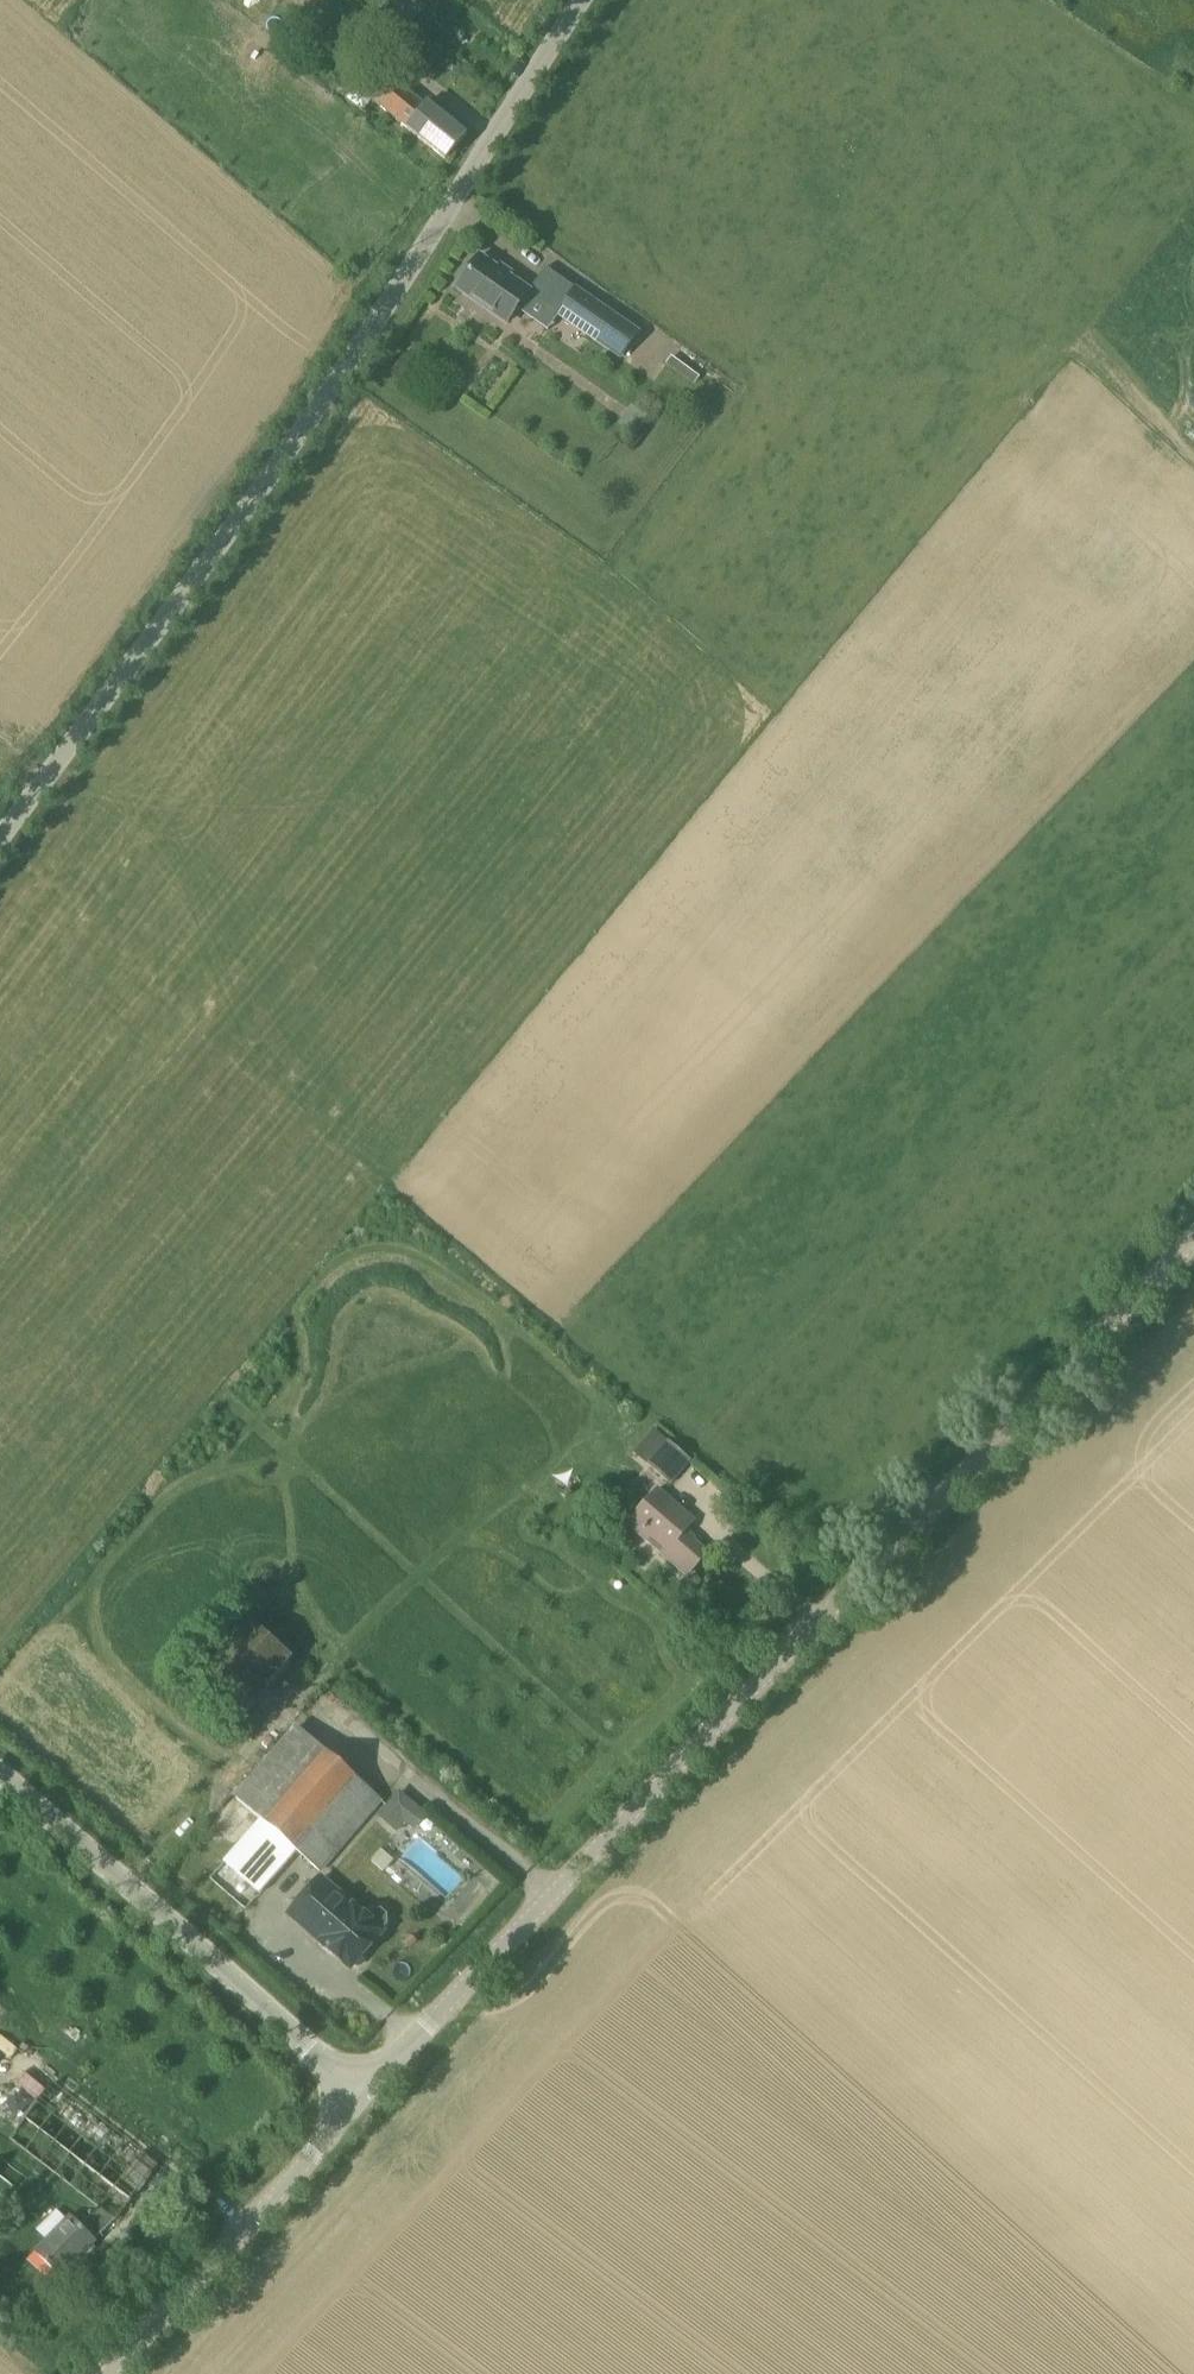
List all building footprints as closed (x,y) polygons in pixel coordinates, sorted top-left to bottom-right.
[(311,2),(325,13),(336,0),(312,0),(311,2)] [(361,80),(347,97),(365,111),(374,101),(408,128),(407,129),(446,160),(469,132),(430,100),(426,105),(391,77),(378,93),(361,80)] [(505,324),(528,292),(479,257),(456,289),(505,324)] [(576,289),(559,313),(558,315),(618,357),(636,332),(576,289)] [(669,1441),(648,1464),(670,1485),(691,1460),(669,1441)] [(658,1489),(628,1523),(687,1575),(707,1553),(693,1540),(695,1538),(686,1530),(694,1521),(658,1489)] [(249,1619),(197,1679),(240,1719),(294,1659),(249,1619)] [(261,1820),(210,1879),(245,1909),(297,1851),(320,1871),(381,1799),(298,1728),(238,1800),(261,1820)] [(380,1811),(400,1831),(411,1821),(418,1829),(432,1815),(405,1787),(380,1811)] [(363,1954),(382,1932),(389,1924),(388,1915),(381,1909),(373,1909),(366,1918),(322,1879),(290,1915),(324,1945),(325,1949),(330,1953),(334,1953),(351,1968),(353,1966),(358,1967),(365,1960),(363,1954)] [(20,2048),(0,2031),(0,2049),(11,2059),(20,2048)] [(10,2085),(0,2076),(0,2096),(10,2085)] [(98,2207),(81,2225),(70,2215),(35,2250),(61,2276),(96,2241),(95,2240),(115,2221),(158,2165),(53,2083),(10,2139),(98,2207)]
